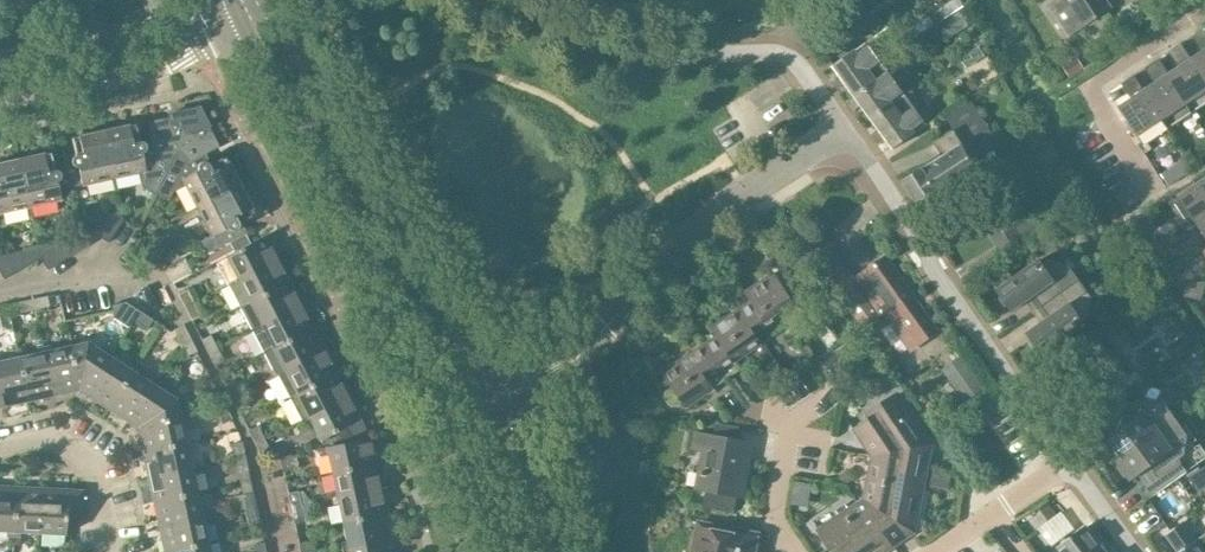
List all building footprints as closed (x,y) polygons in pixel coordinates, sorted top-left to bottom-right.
[(1109,6),(1105,0),(1061,0),(1050,8),(1067,34),(1109,6)] [(872,34),(886,25),(884,22),(890,17),(883,7),(876,12),(878,14),(864,23),(866,24),(846,39),(850,44),(868,29),(872,34)] [(967,7),(955,14),(964,28),(975,21),(967,7)] [(1197,33),(1204,45),(1204,28),(1197,33)] [(1191,60),(1181,44),(1173,49),(1184,65),(1168,75),(1192,113),(1196,119),(1200,117),(1196,110),(1204,104),(1204,80),(1191,60)] [(878,81),(889,73),(870,47),(859,55),(856,51),(834,68),(840,75),(832,81),(838,88),(846,83),(856,96),(853,98),(857,96),(856,95),(878,81)] [(1191,60),(1204,80),(1204,51),(1191,60)] [(1145,90),(1145,91),(1168,129),(1172,135),(1173,135),(1176,132),(1172,126),(1192,113),(1168,75),(1158,59),(1153,62),(1150,65),(1160,81),(1151,86),(1145,91),(1145,90)] [(872,118),(904,94),(889,73),(878,81),(856,95),(857,96),(853,98),(848,102),(854,110),(861,104),(872,118)] [(1136,96),(1120,107),(1148,151),(1152,148),(1148,142),(1168,129),(1145,91),(1145,90),(1142,86),(1134,75),(1126,80),(1130,86),(1136,96)] [(872,136),(877,144),(886,138),(893,147),(927,124),(915,109),(921,104),(911,90),(905,95),(904,94),(872,118),(880,130),(872,136)] [(972,158),(996,142),(969,101),(944,117),(952,130),(933,143),(941,155),(903,180),(921,208),(980,170),(972,158)] [(138,138),(135,124),(103,131),(113,177),(137,172),(141,186),(154,193),(176,150),(185,154),(188,161),(198,156),(198,157),(219,146),(198,108),(168,114),(169,116),(147,121),(150,136),(138,138)] [(69,187),(70,187),(113,177),(103,131),(71,138),(75,154),(62,156),(64,165),(65,165),(69,187)] [(224,156),(210,164),(205,154),(219,147),(219,146),(198,157),(198,156),(188,161),(185,154),(176,150),(154,193),(168,200),(173,191),(185,185),(197,207),(239,186),(224,156)] [(65,165),(64,165),(54,168),(50,152),(18,159),(28,206),(72,196),(70,187),(69,187),(65,165)] [(28,206),(18,159),(0,163),(0,212),(28,206)] [(1204,214),(1204,178),(1173,199),(1190,224),(1195,220),(1204,214)] [(239,186),(197,207),(211,235),(198,241),(205,254),(246,233),(240,222),(254,215),(239,186)] [(982,221),(1002,253),(1037,231),(1017,200),(1003,208),(982,221)] [(83,249),(88,246),(95,234),(107,243),(122,220),(120,211),(107,214),(98,227),(78,231),(80,237),(83,249)] [(1195,220),(1204,235),(1204,214),(1195,220)] [(1161,250),(1165,233),(1156,231),(1152,249),(1161,250)] [(824,233),(807,247),(815,257),(832,244),(824,233)] [(1170,252),(1174,234),(1165,233),(1161,250),(1170,252)] [(216,261),(228,285),(277,259),(265,236),(216,261)] [(47,270),(83,249),(80,237),(38,246),(40,259),(47,270)] [(771,241),(762,247),(769,258),(778,252),(771,241)] [(40,259),(38,246),(0,255),(0,274),(3,279),(40,258),(40,259)] [(1033,312),(1080,280),(1059,251),(1043,263),(1040,260),(998,290),(1003,297),(1000,298),(1005,306),(1008,304),(1012,311),(1031,298),(1039,308),(1033,312)] [(858,292),(881,323),(886,319),(910,353),(940,331),(886,256),(854,279),(861,289),(858,292)] [(240,308),(289,282),(277,259),(228,285),(240,308)] [(754,336),(755,336),(781,318),(793,334),(809,324),(775,273),(745,293),(751,301),(737,311),(754,336)] [(1193,298),(1196,280),(1187,278),(1184,296),(1193,298)] [(1080,280),(1033,312),(1034,313),(1039,309),(1047,320),(1028,333),(1033,340),(1030,342),(1035,349),(1038,347),(1043,354),(1085,324),(1083,321),(1100,309),(1080,280)] [(1204,283),(1204,281),(1196,280),(1193,298),(1202,300),(1204,283)] [(251,330),(301,305),(289,282),(240,308),(251,330)] [(184,308),(193,303),(186,289),(176,294),(184,308)] [(866,333),(881,323),(858,292),(844,301),(866,333)] [(32,299),(34,309),(49,306),(46,296),(32,299)] [(19,312),(34,309),(32,299),(17,302),(19,312)] [(129,328),(132,322),(140,311),(125,302),(110,305),(111,310),(112,317),(129,328)] [(193,303),(184,308),(190,321),(200,316),(193,303)] [(301,305),(251,330),(263,353),(272,348),(312,328),(301,305)] [(146,328),(152,319),(140,311),(132,322),(134,320),(146,328)] [(761,345),(755,336),(754,336),(737,311),(711,328),(716,337),(704,345),(728,379),(741,370),(735,362),(761,345)] [(180,343),(189,338),(182,324),(172,329),(180,343)] [(276,367),(279,373),(324,350),(312,328),(272,348),(281,365),(276,367)] [(207,353),(217,348),(210,334),(200,339),(207,353)] [(1182,337),(1169,346),(1177,356),(1190,347),(1182,337)] [(186,356),(196,351),(189,338),(180,343),(186,356)] [(110,357),(109,357),(86,342),(69,346),(78,390),(85,395),(110,357)] [(78,390),(69,346),(50,350),(49,344),(42,346),(53,396),(78,390)] [(686,407),(728,379),(704,345),(662,373),(672,387),(666,391),(665,398),(670,405),(676,406),(682,402),(686,407)] [(28,401),(53,396),(42,346),(35,347),(37,352),(18,357),(28,401)] [(1135,369),(1120,347),(1106,356),(1100,348),(1071,368),(1094,400),(1123,380),(1122,379),(1135,369)] [(207,353),(214,366),(224,361),(217,348),(207,353)] [(289,397),(336,373),(324,350),(279,373),(277,374),(289,397)] [(115,361),(118,356),(112,352),(109,357),(110,357),(85,395),(107,409),(132,371),(115,361)] [(640,353),(627,353),(626,366),(640,367),(640,353)] [(18,357),(0,361),(0,392),(3,407),(28,401),(18,357)] [(159,375),(138,361),(132,371),(107,409),(128,423),(159,375)] [(303,419),(348,396),(336,373),(289,397),(300,419),(303,418),(303,419)] [(154,386),(160,375),(159,375),(128,423),(136,428),(180,418),(176,400),(154,386)] [(230,398),(240,393),(233,380),(223,385),(230,398)] [(1116,460),(1176,418),(1155,389),(1139,401),(1136,398),(1113,415),(1121,426),(1102,439),(1106,445),(1104,447),(1110,456),(1113,455),(1116,460)] [(230,398),(237,412),(247,407),(240,393),(230,398)] [(347,443),(369,438),(348,396),(303,419),(306,425),(311,422),(320,440),(345,427),(347,443)] [(871,456),(923,466),(928,439),(915,419),(912,419),(912,416),(903,402),(889,399),(866,415),(869,420),(853,431),(858,438),(862,435),(873,437),(873,439),(874,442),(871,456)] [(222,424),(231,419),(224,405),(214,410),(222,424)] [(181,425),(187,424),(185,416),(180,418),(136,428),(142,453),(185,443),(181,425)] [(1181,463),(1187,471),(1204,459),(1176,418),(1116,460),(1120,465),(1118,467),(1124,476),(1127,475),(1131,480),(1150,467),(1158,479),(1181,463)] [(254,444),(264,439),(257,425),(247,430),(254,444)] [(696,487),(741,496),(752,444),(695,433),(693,447),(704,449),(696,487)] [(330,473),(375,463),(369,438),(347,443),(319,449),(321,456),(326,455),(330,473)] [(254,444),(261,457),(271,451),(264,439),(254,444)] [(234,459),(244,456),(241,441),(230,444),(234,459)] [(147,478),(196,467),(195,461),(189,462),(185,443),(142,453),(147,478)] [(289,454),(279,457),(282,472),(293,470),(289,454)] [(244,456),(234,459),(237,473),(248,471),(244,456)] [(928,466),(923,466),(871,456),(866,485),(879,505),(870,512),(862,500),(861,500),(893,547),(915,532),(917,518),(913,511),(918,488),(923,489),(928,466)] [(330,499),(380,488),(375,463),(330,473),(334,491),(329,492),(330,499)] [(153,503),(196,493),(192,475),(198,474),(196,467),(147,478),(153,503)] [(1193,476),(1202,490),(1204,488),(1204,468),(1193,476)] [(15,487),(0,486),(0,531),(5,531),(5,536),(13,536),(15,487)] [(39,533),(41,488),(15,487),(13,536),(18,537),(19,531),(39,533)] [(80,518),(81,490),(41,488),(39,533),(65,534),(66,517),(80,518)] [(341,523),(386,513),(380,488),(330,499),(332,505),(337,504),(341,523)] [(245,509),(255,506),(252,491),(241,494),(245,509)] [(290,508),(300,506),(297,491),(287,493),(290,508)] [(158,528),(207,517),(206,511),(200,512),(196,493),(153,503),(158,528)] [(893,547),(861,500),(817,531),(832,551),(886,551),(893,547)] [(1048,504),(1040,510),(1047,520),(1056,514),(1048,504)] [(255,506),(245,509),(248,523),(259,521),(255,506)] [(300,506),(290,508),(293,523),(304,520),(300,506)] [(341,549),(391,538),(386,513),(341,523),(345,541),(339,542),(341,549)] [(207,543),(203,525),(209,524),(207,517),(158,528),(164,551),(166,551),(207,543)] [(1165,534),(1177,551),(1204,551),(1204,533),(1196,539),(1183,521),(1165,534)] [(758,534),(699,522),(693,551),(754,551),(758,534)] [(1105,550),(1087,526),(1059,547),(1063,551),(1102,551),(1105,550)] [(391,538),(341,549),(342,551),(394,551),(391,538)] [(308,541),(297,543),(299,551),(311,551),(308,541)] [(263,542),(252,544),(254,551),(265,551),(263,542)] [(166,551),(209,551),(207,543),(166,551)]
